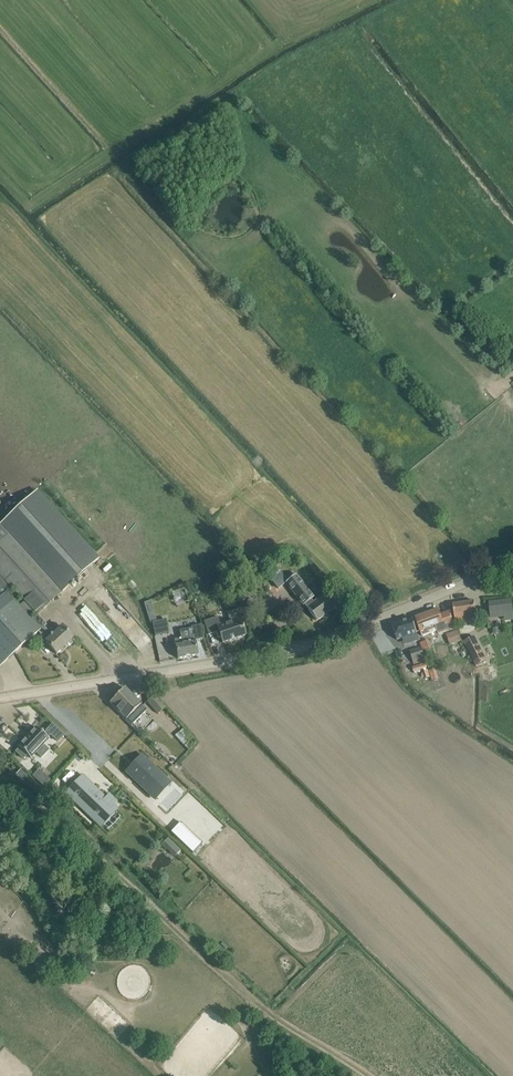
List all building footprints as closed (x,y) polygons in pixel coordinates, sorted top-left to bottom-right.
[(0,525),(0,573),(37,615),(38,614),(99,559),(38,491),(0,525)] [(271,578),(279,589),(284,585),(288,580),(281,571),(271,578)] [(287,583),(303,606),(305,605),(310,612),(317,621),(336,607),(326,594),(314,602),(311,599),(313,598),(297,575),(287,583)] [(38,632),(46,641),(45,642),(56,654),(73,639),(66,631),(62,627),(53,635),(46,627),(48,625),(38,614),(37,615),(32,620),(8,593),(11,590),(0,577),(0,666),(38,632)] [(249,598),(246,604),(255,610),(259,604),(249,598)] [(490,601),(492,617),(504,615),(512,614),(512,608),(512,598),(490,601)] [(151,601),(144,604),(148,613),(154,611),(151,601)] [(453,604),(456,622),(477,619),(474,602),(453,604)] [(218,617),(204,621),(205,624),(209,635),(216,632),(216,630),(218,629),(223,643),(246,635),(242,625),(240,618),(242,618),(239,609),(228,613),(230,621),(221,625),(218,617)] [(439,610),(416,618),(420,628),(421,631),(423,637),(438,632),(439,634),(455,628),(452,620),(449,612),(441,615),(439,610)] [(413,619),(393,625),(396,636),(398,640),(411,636),(412,642),(419,640),(418,634),(416,630),(413,619)] [(166,620),(153,623),(156,636),(169,633),(166,620)] [(181,639),(175,640),(176,648),(178,659),(198,655),(195,644),(195,641),(203,639),(200,625),(191,627),(191,629),(180,631),(181,639)] [(447,634),(451,645),(462,641),(459,630),(447,634)] [(464,642),(466,648),(476,665),(483,663),(487,661),(475,636),(464,642)] [(430,641),(421,643),(422,647),(424,651),(432,649),(430,641)] [(410,650),(415,665),(427,662),(424,651),(422,647),(410,650)] [(413,667),(415,672),(428,668),(426,663),(413,667)] [(430,670),(433,681),(439,679),(436,668),(430,670)] [(125,688),(110,703),(118,711),(134,726),(148,710),(133,696),(125,688)] [(148,701),(159,714),(165,708),(154,696),(148,701)] [(20,748),(16,752),(24,759),(27,755),(31,758),(36,752),(42,757),(49,750),(43,745),(49,739),(48,738),(51,734),(58,741),(64,735),(53,724),(47,731),(48,732),(45,735),(36,727),(18,746),(20,748)] [(127,771),(156,800),(172,784),(142,756),(141,756),(142,757),(128,771),(127,771)] [(39,769),(32,776),(44,786),(50,779),(39,769)] [(83,776),(66,793),(95,821),(103,813),(106,815),(114,806),(118,802),(109,794),(105,798),(83,776)] [(168,838),(163,844),(175,856),(181,850),(168,838)]
